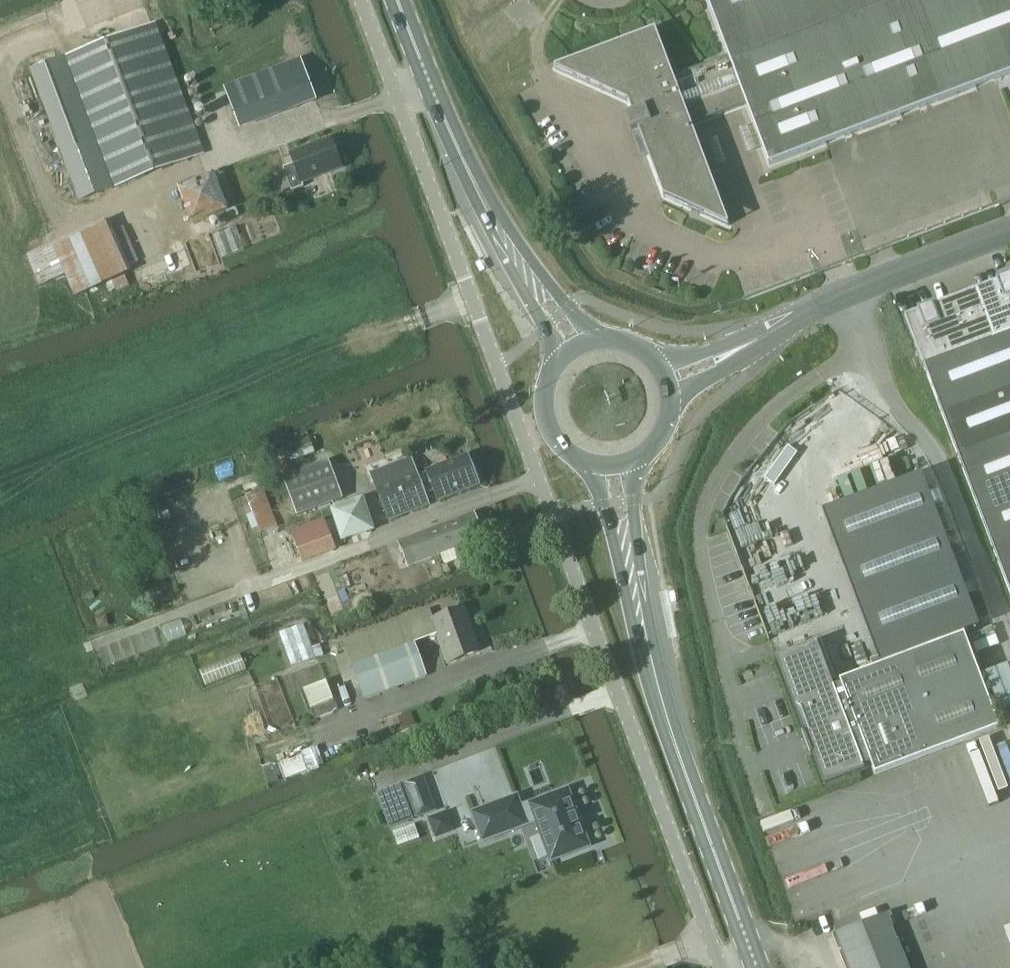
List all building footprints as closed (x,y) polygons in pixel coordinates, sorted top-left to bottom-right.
[(556,69),(629,102),(634,115),(627,118),(632,132),(639,130),(642,136),(638,137),(643,151),(647,150),(648,154),(664,197),(728,226),(729,226),(729,225),(730,225),(729,224),(692,125),(729,111),(747,104),(770,165),(1009,75),(1009,0),(708,0),(718,27),(729,56),(674,77),(656,30),(556,67),(556,68),(556,69)] [(80,200),(106,190),(203,154),(155,24),(31,70),(80,200)] [(238,124),(314,95),(301,59),(225,88),(238,124)] [(292,191),(304,186),(303,182),(342,167),(331,139),(291,154),(295,163),(284,168),(292,191)] [(214,173),(177,188),(192,225),(229,210),(214,173)] [(109,219),(27,255),(40,286),(65,275),(74,296),(82,293),(112,280),(125,275),(132,272),(109,219)] [(1009,388),(1009,276),(998,281),(999,285),(935,309),(934,305),(919,311),(920,315),(907,320),(942,413),(1009,388)] [(960,460),(1009,441),(1009,388),(942,413),(960,460)] [(310,438),(282,449),(288,463),(316,452),(310,438)] [(996,554),(1009,548),(1009,441),(960,460),(996,554)] [(479,485),(468,455),(426,472),(427,475),(418,478),(414,467),(374,482),(389,520),(428,505),(425,495),(434,492),(437,501),(479,485)] [(297,515),(343,498),(329,461),(284,478),(297,515)] [(261,532),(278,526),(264,489),(247,495),(261,532)] [(364,498),(331,508),(341,542),(374,531),(364,498)] [(408,567),(483,537),(474,513),(399,543),(408,567)] [(322,526),(289,537),(300,570),(333,560),(322,526)] [(996,554),(1009,591),(1009,548),(996,554)] [(480,651),(465,608),(433,620),(429,610),(343,641),(364,698),(426,676),(414,641),(438,633),(448,662),(480,651)] [(1000,727),(965,634),(840,680),(842,684),(835,687),(818,642),(777,658),(805,734),(804,734),(812,754),(813,754),(824,785),(866,770),(864,766),(872,763),(876,774),(1000,727)] [(327,682),(305,690),(311,707),(314,706),(318,717),(338,710),(334,699),(327,682)] [(303,752),(310,772),(326,766),(319,746),(303,752)] [(420,790),(416,779),(401,785),(414,819),(437,810),(428,787),(420,790)] [(517,797),(471,814),(482,843),(536,823),(550,861),(589,846),(569,790),(521,807),(517,797)] [(429,820),(436,838),(455,831),(448,813),(429,820)] [(890,917),(890,916),(839,936),(852,967),(910,967),(890,917)]
